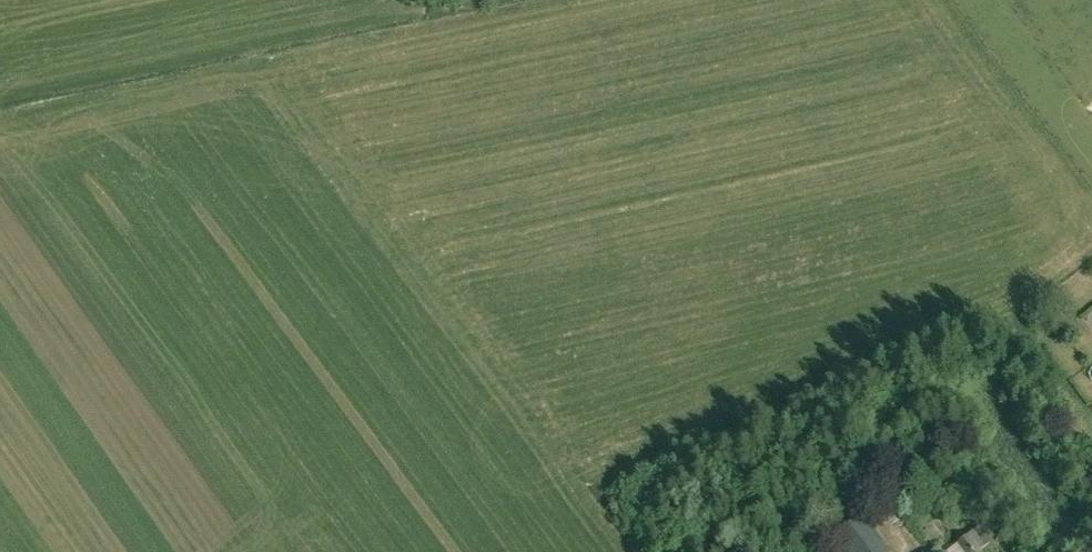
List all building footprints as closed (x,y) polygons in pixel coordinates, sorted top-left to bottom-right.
[(861,516),(834,536),(846,551),(887,551),(861,516)] [(960,551),(982,551),(980,550),(990,543),(978,527),(955,545),(960,551)]
